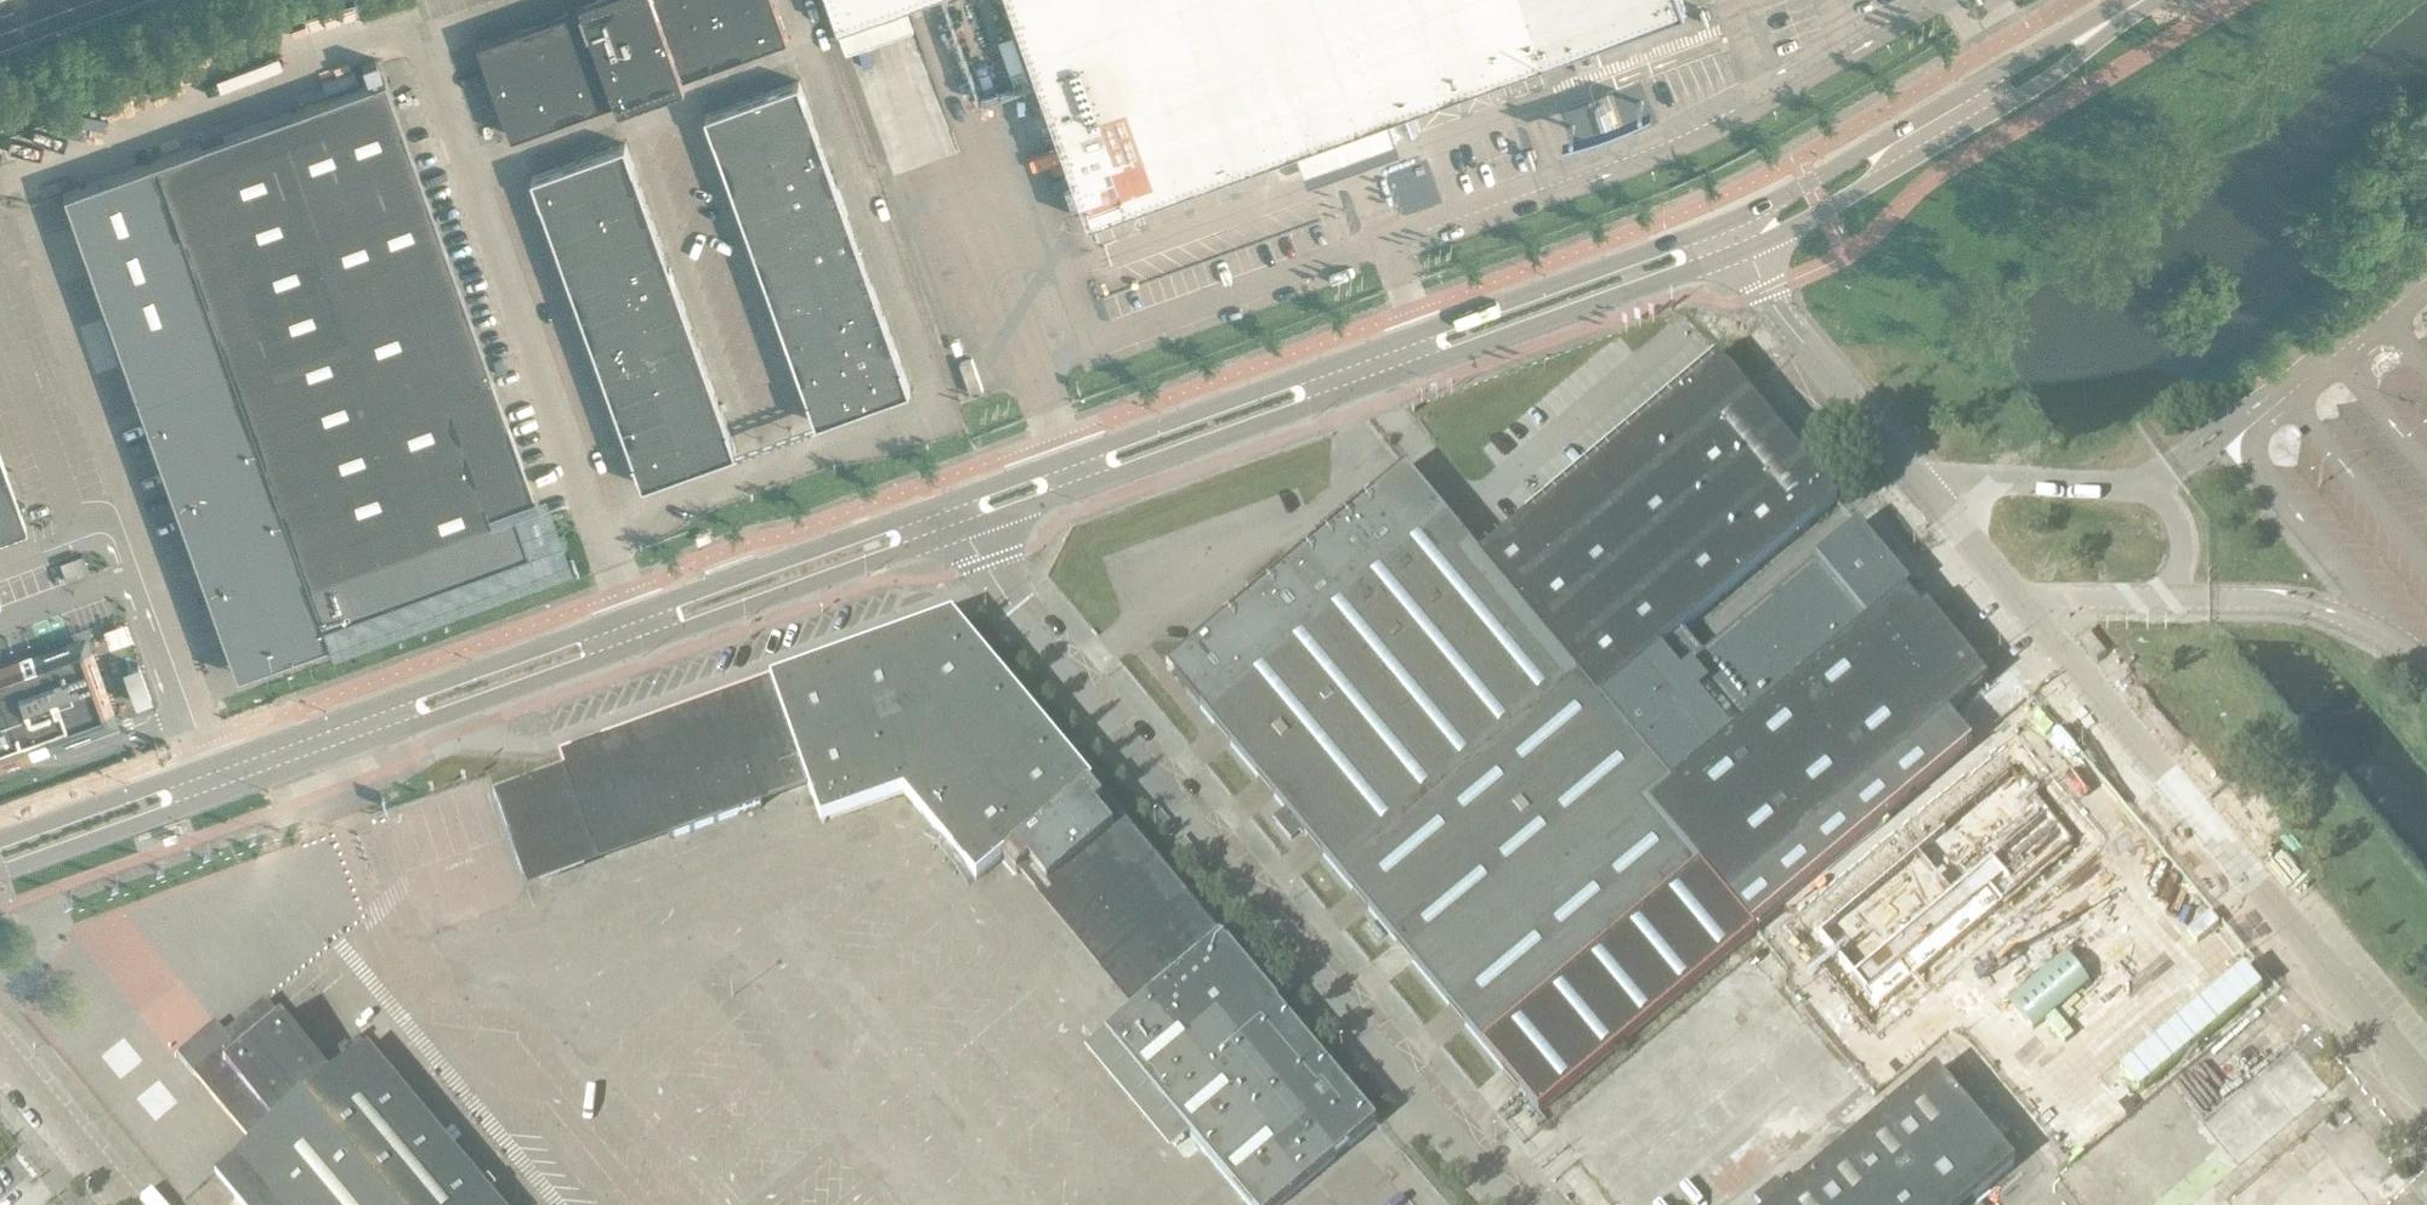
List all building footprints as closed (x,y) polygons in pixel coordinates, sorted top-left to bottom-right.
[(601,50),(633,38),(619,0),(594,0),(584,4),(601,50)] [(633,38),(665,27),(655,0),(619,0),(633,38)] [(665,27),(697,15),(691,0),(655,0),(665,27)] [(729,4),(728,0),(691,0),(697,15),(729,4)] [(775,0),(740,0),(729,4),(746,50),(788,35),(775,0)] [(838,25),(906,1),(908,0),(829,0),(838,25)] [(1087,216),(1088,219),(1294,146),(1303,171),(1394,138),(1385,113),(1387,113),(1570,48),(1571,53),(1578,71),(1600,64),(1593,45),(1591,40),(1684,7),(1682,0),(1010,0),(1087,216)] [(552,15),(569,61),(601,50),(584,4),(552,15)] [(714,62),(746,50),(729,4),(697,15),(714,62)] [(569,61),(552,15),(520,27),(537,73),(569,61)] [(714,62),(697,15),(665,27),(682,73),(714,62)] [(478,42),(495,88),(537,73),(520,27),(478,42)] [(665,27),(633,38),(650,85),(682,73),(665,27)] [(633,38),(601,50),(618,96),(650,85),(633,38)] [(618,96),(601,50),(569,61),(586,108),(618,96)] [(569,61),(537,73),(554,119),(586,108),(569,61)] [(537,73),(495,88),(512,134),(554,119),(537,73)] [(383,76),(299,106),(157,157),(230,364),(320,622),(321,621),(527,548),(512,507),(535,499),(523,465),(490,375),(383,76)] [(815,122),(799,79),(752,96),(768,139),(815,122)] [(705,113),(721,156),(768,139),(752,96),(705,113)] [(815,122),(768,139),(779,171),(826,154),(815,122)] [(768,139),(721,156),(732,187),(779,171),(768,139)] [(640,185),(625,142),(578,159),(593,201),(640,185)] [(837,186),(826,154),(779,171),(791,203),(837,186)] [(111,331),(135,398),(230,364),(157,157),(61,192),(111,331)] [(531,176),(546,218),(593,201),(578,159),(531,176)] [(732,187),(744,219),(791,203),(779,171),(732,187)] [(640,185),(593,201),(605,233),(652,217),(640,185)] [(837,186),(791,203),(802,235),(849,218),(837,186)] [(593,201),(546,218),(558,250),(605,233),(593,201)] [(791,203),(744,219),(755,252),(802,235),(791,203)] [(663,249),(652,217),(605,233),(616,265),(663,249)] [(860,250),(849,218),(802,235),(813,267),(860,250)] [(558,250),(569,282),(616,265),(605,233),(558,250)] [(755,252),(766,283),(813,267),(802,235),(755,252)] [(616,265),(628,297),(675,281),(663,249),(616,265)] [(860,250),(813,267),(825,299),(872,282),(860,250)] [(616,265),(569,282),(581,314),(628,297),(616,265)] [(813,267),(766,283),(778,315),(825,299),(813,267)] [(686,313),(675,281),(628,297),(639,329),(686,313)] [(883,314),(872,282),(825,299),(836,331),(883,314)] [(581,314),(592,346),(639,329),(628,297),(581,314)] [(778,315),(789,348),(836,331),(825,299),(778,315)] [(686,313),(639,329),(651,361),(698,344),(686,313)] [(883,314),(836,331),(848,363),(895,346),(883,314)] [(639,329),(592,346),(604,378),(651,361),(639,329)] [(789,348),(801,379),(848,363),(836,331),(789,348)] [(709,376),(698,344),(651,361),(662,393),(709,376)] [(863,405),(910,388),(895,346),(848,363),(863,405)] [(971,357),(960,361),(971,393),(983,389),(971,357)] [(1717,357),(1597,458),(1479,556),(1599,700),(1837,501),(1717,357)] [(604,378),(615,410),(662,393),(651,361),(604,378)] [(863,405),(848,363),(801,379),(816,421),(863,405)] [(234,673),(328,639),(321,621),(320,622),(230,364),(135,398),(168,491),(234,673)] [(709,376),(662,393),(674,425),(721,408),(709,376)] [(615,410),(627,442),(674,425),(662,393),(615,410)] [(689,467),(736,450),(721,408),(674,425),(689,467)] [(689,467),(674,425),(627,442),(642,484),(689,467)] [(25,526),(0,456),(0,535),(25,526)] [(1671,786),(1599,700),(1479,556),(1459,532),(1405,468),(1286,567),(1279,559),(1277,561),(1285,569),(1283,571),(1278,568),(1273,569),(1269,572),(1267,577),(1269,582),(1265,586),(1258,577),(1256,579),(1263,587),(1167,667),(1185,689),(1202,675),(1219,694),(1201,708),(1287,812),(1276,821),(1291,839),(1302,830),(1538,1112),(1755,932),(1751,927),(1648,804),(1671,786)] [(1682,630),(1674,637),(1599,700),(1671,786),(1741,727),(1909,587),(1858,525),(1703,654),(1685,633),(1682,630)] [(1741,727),(1671,786),(1648,804),(1751,927),(1971,743),(1947,714),(1988,681),(1925,606),(1920,611),(1905,592),(1910,588),(1909,587),(1741,727)] [(771,680),(804,775),(821,822),(904,793),(976,879),(1002,857),(1017,875),(1029,865),(1048,887),(1125,822),(952,616),(927,625),(929,629),(909,636),(907,632),(895,636),(897,641),(876,648),(875,643),(830,659),(832,664),(812,671),(810,666),(771,680)] [(29,747),(30,751),(89,730),(88,726),(107,719),(104,709),(109,708),(88,650),(84,652),(80,643),(31,660),(29,655),(15,660),(0,666),(0,757),(29,747)] [(1219,694),(1202,675),(1185,689),(1201,708),(1219,694)] [(593,850),(756,792),(804,775),(771,680),(560,755),(565,768),(593,850)] [(2010,766),(1814,927),(1878,997),(2069,838),(2010,766)] [(523,875),(593,850),(565,768),(493,794),(507,834),(523,875)] [(1156,859),(1125,822),(1048,887),(1079,924),(1156,859)] [(1110,962),(1188,897),(1156,859),(1079,924),(1110,962)] [(1110,962),(1143,1001),(1221,937),(1188,897),(1110,962)] [(2081,1108),(2086,1125),(2158,1080),(2153,1061),(2158,1060),(2161,1058),(2171,1073),(2147,982),(2158,975),(2150,963),(2139,970),(2133,944),(2122,928),(2127,945),(2126,945),(2123,937),(2111,945),(2111,944),(2077,953),(2040,977),(2048,1009),(2037,1016),(2050,1037),(2054,1036),(2073,1108),(2075,1110),(2081,1108)] [(1221,937),(1143,1001),(1110,1029),(1110,1028),(1104,1033),(1190,1135),(1248,1204),(1278,1204),(1376,1123),(1221,937)] [(190,978),(147,1014),(164,1034),(181,1055),(224,1019),(200,990),(190,978)] [(194,1074),(252,1144),(238,1155),(215,1174),(242,1204),(500,1204),(490,1193),(496,1188),(489,1178),(482,1184),(368,1047),(366,1049),(359,1041),(361,1039),(358,1034),(357,1035),(359,1038),(349,1047),(346,1044),(320,1065),(266,1000),(241,1021),(225,1034),(232,1042),(217,1055),(194,1074)] [(2014,1165),(1936,1071),(1775,1204),(1966,1204),(2014,1165)] [(2361,1194),(2359,1196),(2366,1204),(2373,1204),(2384,1197),(2355,1158),(2342,1167),(2361,1194)]
